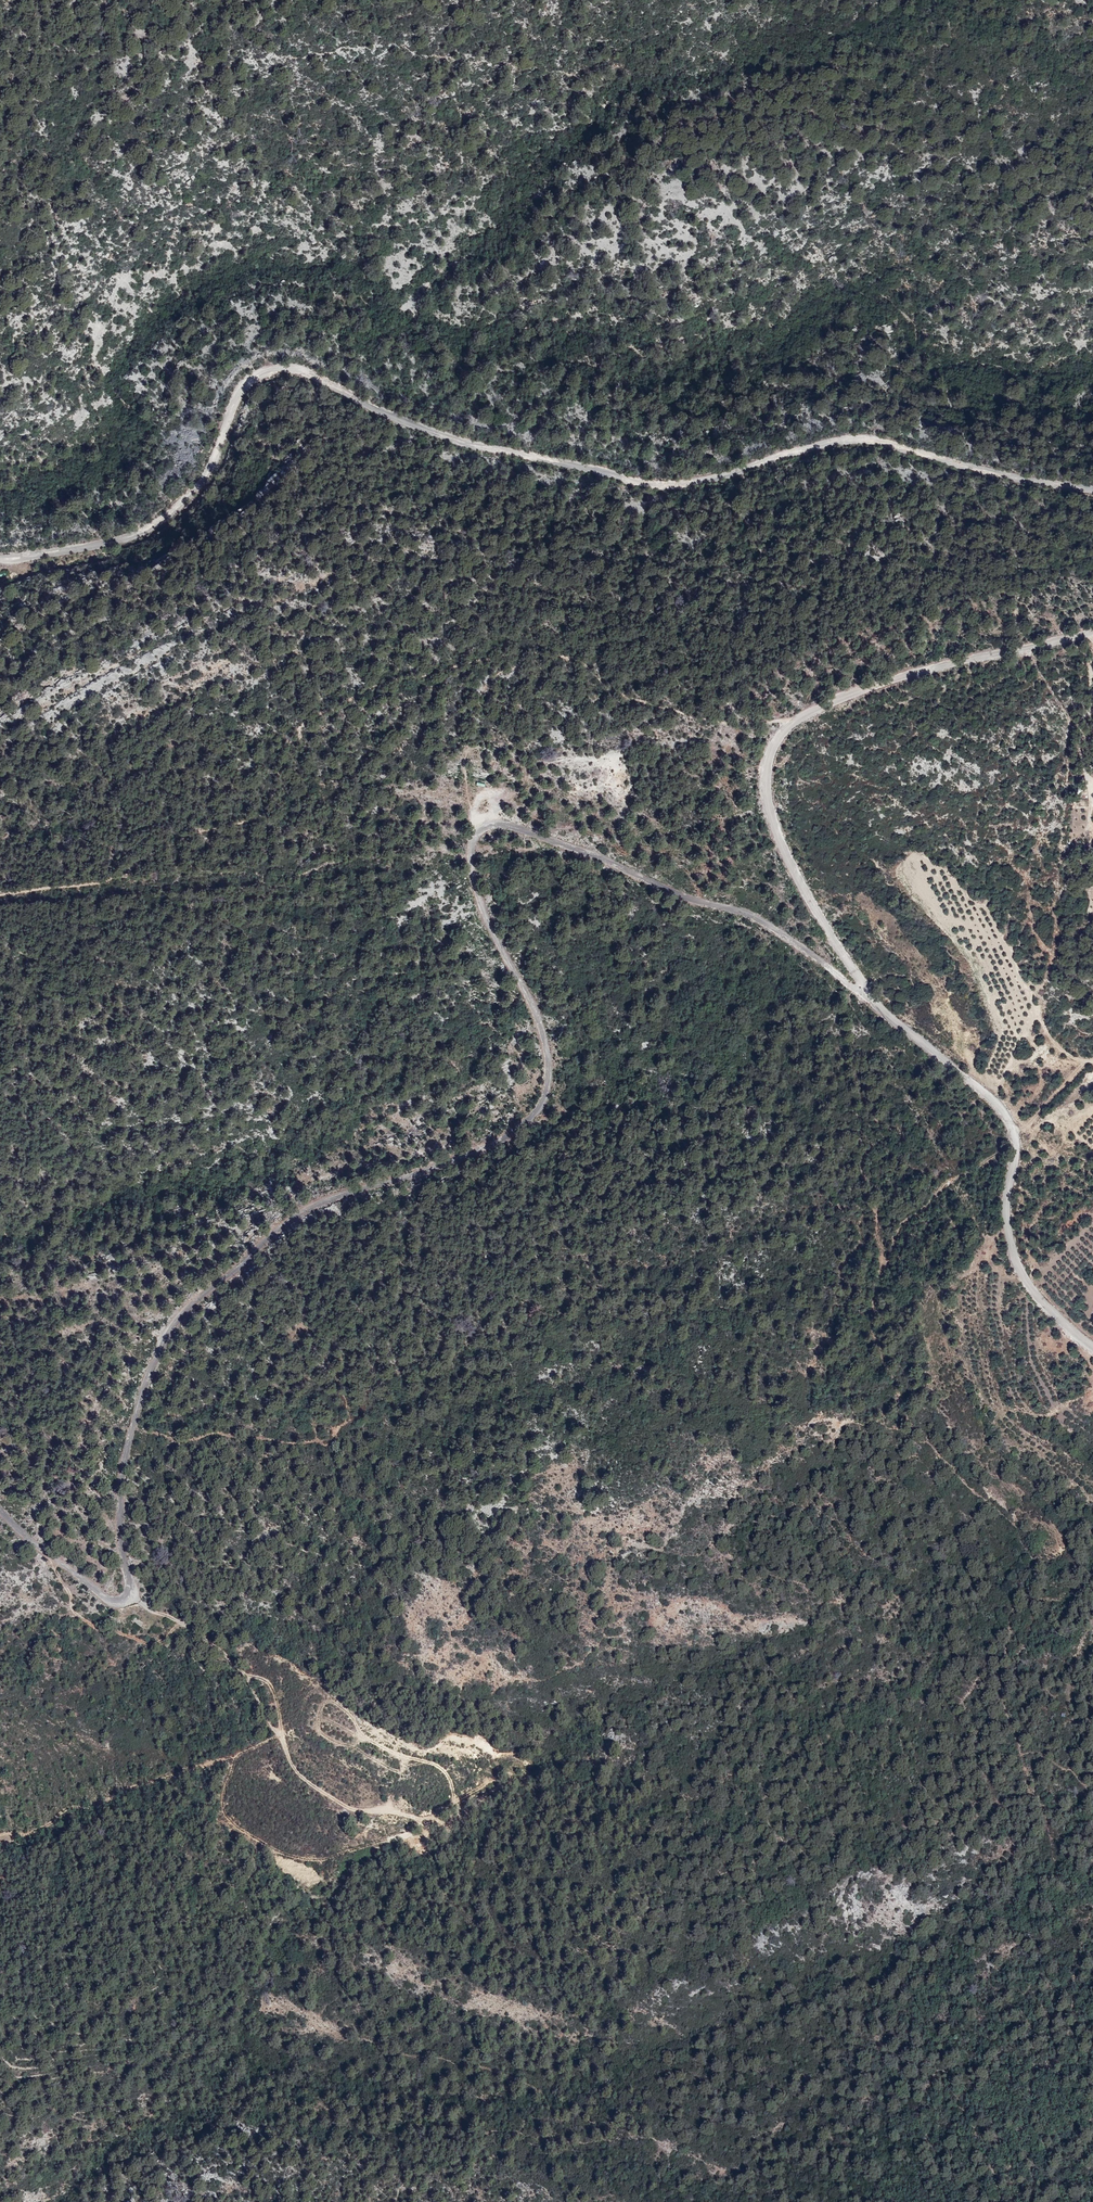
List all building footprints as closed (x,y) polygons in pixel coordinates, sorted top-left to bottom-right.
[(136,1617),(133,1621),(141,1627),(143,1623),(136,1617)]
